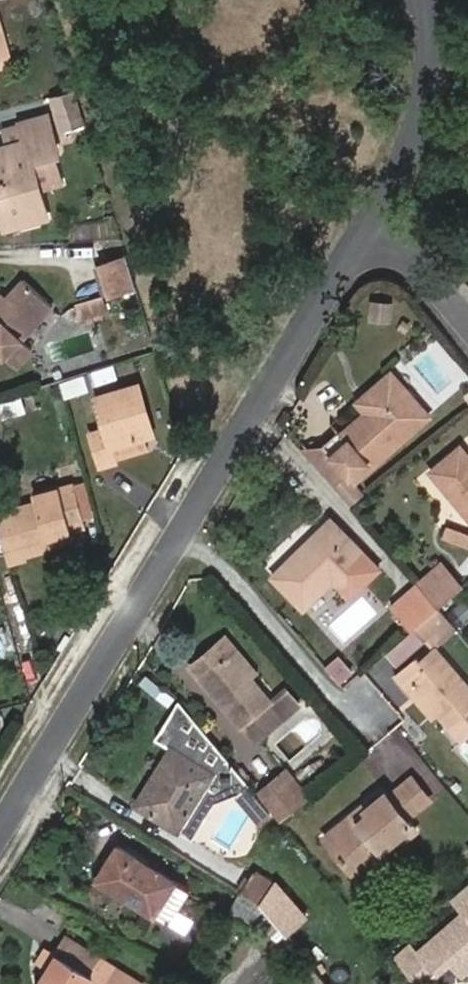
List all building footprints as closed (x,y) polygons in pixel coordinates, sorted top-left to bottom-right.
[(57,136),(86,129),(75,92),(48,99),(57,136)] [(3,148),(0,149),(0,217),(3,229),(44,217),(37,189),(30,162),(55,157),(46,117),(18,124),(23,143),(3,148)] [(0,128),(0,133),(3,148),(23,143),(18,124),(0,128)] [(37,189),(60,183),(55,157),(30,162),(37,189)] [(110,297),(134,291),(124,259),(100,265),(110,297)] [(10,372),(27,354),(17,344),(49,312),(21,285),(4,304),(0,309),(0,362),(10,372)] [(97,322),(108,319),(103,300),(91,303),(97,322)] [(97,322),(91,303),(79,306),(84,325),(97,322)] [(400,309),(382,309),(382,328),(401,328),(400,309)] [(93,393),(92,388),(116,383),(112,370),(69,382),(74,398),(93,393)] [(343,432),(326,446),(349,473),(356,481),(432,417),(394,373),(372,392),(374,409),(375,411),(345,435),(343,432)] [(139,441),(142,441),(133,410),(141,407),(136,388),(93,401),(101,432),(86,435),(95,470),(111,467),(110,462),(142,454),(139,441)] [(372,392),(365,398),(374,409),(372,392)] [(142,441),(150,439),(141,407),(133,410),(142,441)] [(335,485),(349,473),(326,446),(302,447),(335,485)] [(465,447),(435,471),(467,512),(467,451),(465,447)] [(350,502),(363,490),(356,481),(349,473),(335,485),(350,502)] [(77,525),(85,523),(77,487),(68,489),(77,525)] [(51,488),(25,495),(26,501),(53,493),(51,488)] [(77,525),(68,489),(53,493),(26,501),(28,508),(0,516),(0,557),(1,562),(20,557),(42,551),(41,543),(65,537),(63,529),(77,525)] [(371,557),(332,518),(274,575),(306,609),(329,586),(351,565),(357,572),(371,557)] [(448,524),(445,538),(467,545),(467,530),(448,524)] [(65,537),(79,533),(77,525),(63,529),(65,537)] [(42,551),(67,545),(65,537),(41,543),(42,551)] [(22,562),(44,556),(42,551),(20,557),(22,562)] [(3,569),(22,565),(22,562),(20,557),(1,562),(3,569)] [(440,607),(465,587),(443,562),(419,583),(440,607)] [(329,586),(344,601),(365,580),(357,572),(351,565),(329,586)] [(419,583),(392,604),(413,630),(417,626),(440,607),(419,583)] [(431,643),(455,623),(440,607),(417,626),(426,637),(431,643)] [(426,637),(417,626),(413,630),(391,648),(400,659),(426,637)] [(260,670),(230,633),(195,663),(255,739),(302,703),(290,689),(274,699),(254,675),(260,670)] [(393,673),(391,684),(426,726),(441,716),(462,742),(467,737),(467,682),(435,645),(413,664),(409,660),(393,673)] [(345,686),(357,677),(341,658),(329,667),(345,686)] [(274,811),(257,789),(182,696),(156,740),(172,749),(161,768),(167,772),(145,809),(193,840),(220,797),(243,792),(265,818),(274,811)] [(296,756),(324,730),(309,714),(281,739),(296,756)] [(306,800),(311,796),(287,766),(281,770),(306,800)] [(138,805),(145,809),(167,772),(161,768),(138,805)] [(282,820),(306,800),(281,770),(257,789),(274,811),(282,820)] [(358,823),(352,815),(324,838),(342,860),(353,851),(364,865),(379,853),(383,858),(414,834),(404,821),(427,802),(409,780),(388,799),(385,799),(383,795),(369,806),(367,816),(358,823)] [(383,795),(379,792),(352,815),(358,823),(367,816),(369,806),(383,795)] [(177,881),(118,844),(97,879),(155,916),(177,881)] [(342,860),(359,879),(383,858),(379,853),(364,865),(353,851),(342,860)] [(280,882),(258,868),(244,891),(266,905),(280,882)] [(453,891),(465,907),(418,946),(435,966),(436,968),(450,956),(457,951),(467,964),(467,963),(467,878),(453,891)] [(155,916),(170,926),(192,891),(177,881),(155,916)] [(291,934),(311,917),(282,881),(280,882),(266,905),(291,934)] [(233,908),(255,922),(266,905),(244,891),(233,908)] [(48,968),(38,983),(87,983),(91,978),(101,983),(107,983),(116,968),(68,937),(57,955),(48,968)] [(417,980),(435,966),(418,946),(401,961),(417,980)] [(47,948),(38,961),(48,968),(57,955),(47,948)] [(450,956),(461,970),(467,964),(457,951),(450,956)] [(308,954),(294,965),(309,983),(333,983),(308,954)]
